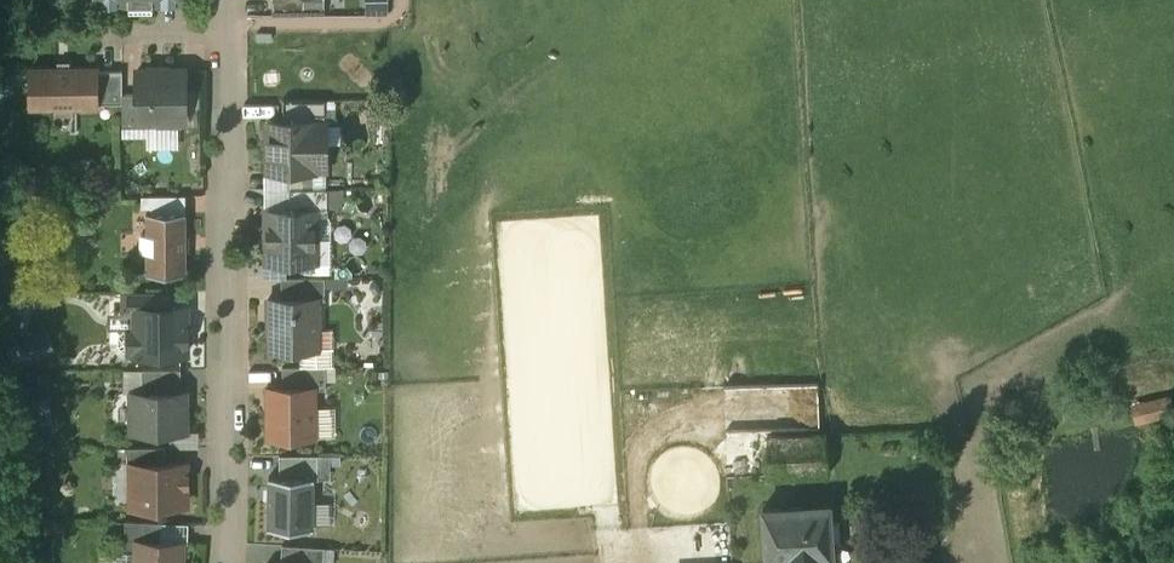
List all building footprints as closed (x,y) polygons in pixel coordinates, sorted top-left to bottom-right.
[(273,15),(305,14),(305,0),(273,0),(273,15)] [(368,13),(388,12),(387,0),(367,0),(368,13)] [(98,68),(71,68),(71,65),(58,65),(58,68),(31,68),(31,105),(98,105),(98,103),(98,70),(98,68)] [(169,69),(167,67),(150,68),(148,69),(137,69),(137,92),(138,120),(147,120),(157,120),(160,123),(180,123),(183,120),(186,120),(186,69),(169,69)] [(123,70),(98,70),(98,103),(123,103),(123,93),(123,70)] [(138,120),(137,92),(123,93),(123,103),(123,126),(147,125),(147,120),(138,120)] [(327,99),(283,99),(283,121),(315,120),(315,122),(327,122),(327,99)] [(283,121),(269,121),(269,171),(315,171),(315,122),(315,120),(283,121)] [(328,188),(289,188),(290,209),(315,209),(315,216),(329,215),(328,188)] [(162,194),(142,194),(142,206),(151,206),(162,206),(162,194)] [(186,194),(162,194),(162,206),(151,206),(151,211),(186,211),(186,194)] [(290,209),(276,209),(276,220),(269,227),(269,262),(315,262),(315,216),(315,209),(290,209)] [(151,211),(147,211),(147,213),(148,213),(148,233),(141,233),(141,251),(148,251),(148,271),(147,271),(147,273),(158,273),(158,276),(176,276),(176,273),(187,273),(187,250),(184,250),(184,234),(187,234),(187,211),(186,211),(151,211)] [(326,277),(282,277),(282,298),(317,297),(317,299),(326,299),(326,277)] [(149,290),(128,290),(128,311),(136,312),(136,309),(149,309),(149,291),(149,290)] [(172,291),(149,291),(149,309),(159,309),(164,305),(172,305),(172,291)] [(282,298),(269,298),(269,319),(272,322),(272,348),(275,348),(278,351),(296,351),(299,348),(318,348),(317,327),(320,324),(320,306),(317,303),(317,299),(317,297),(282,298)] [(164,305),(159,309),(149,309),(136,309),(136,312),(136,328),(126,328),(120,334),(120,343),(126,349),(136,349),(136,353),(187,353),(187,342),(189,339),(189,330),(187,327),(186,305),(172,305),(164,305)] [(326,365),(283,366),(283,387),(314,387),(314,388),(327,388),(326,365)] [(182,368),(143,368),(143,391),(182,391),(182,368)] [(283,387),(270,387),(270,436),(314,436),(314,388),(314,387),(283,387)] [(143,391),(132,391),(132,430),(187,430),(187,391),(182,391),(143,391)] [(825,432),(767,434),(769,475),(828,473),(825,432)] [(167,446),(128,446),(128,464),(133,464),(133,462),(167,462),(167,446)] [(318,454),(280,454),(280,476),(315,477),(315,479),(319,479),(318,454)] [(167,462),(133,462),(133,464),(133,489),(138,489),(138,502),(142,506),(160,505),(161,504),(186,503),(186,485),(189,479),(186,473),(186,462),(167,462)] [(280,476),(269,476),(268,528),(314,528),(315,479),(315,477),(280,476)] [(763,508),(766,562),(834,562),(830,504),(763,508)] [(162,521),(126,519),(125,550),(138,551),(138,539),(162,540),(162,521)] [(138,539),(138,551),(137,562),(182,562),(183,541),(162,540),(138,539)] [(292,544),(291,562),(324,562),(325,546),(292,544)]
